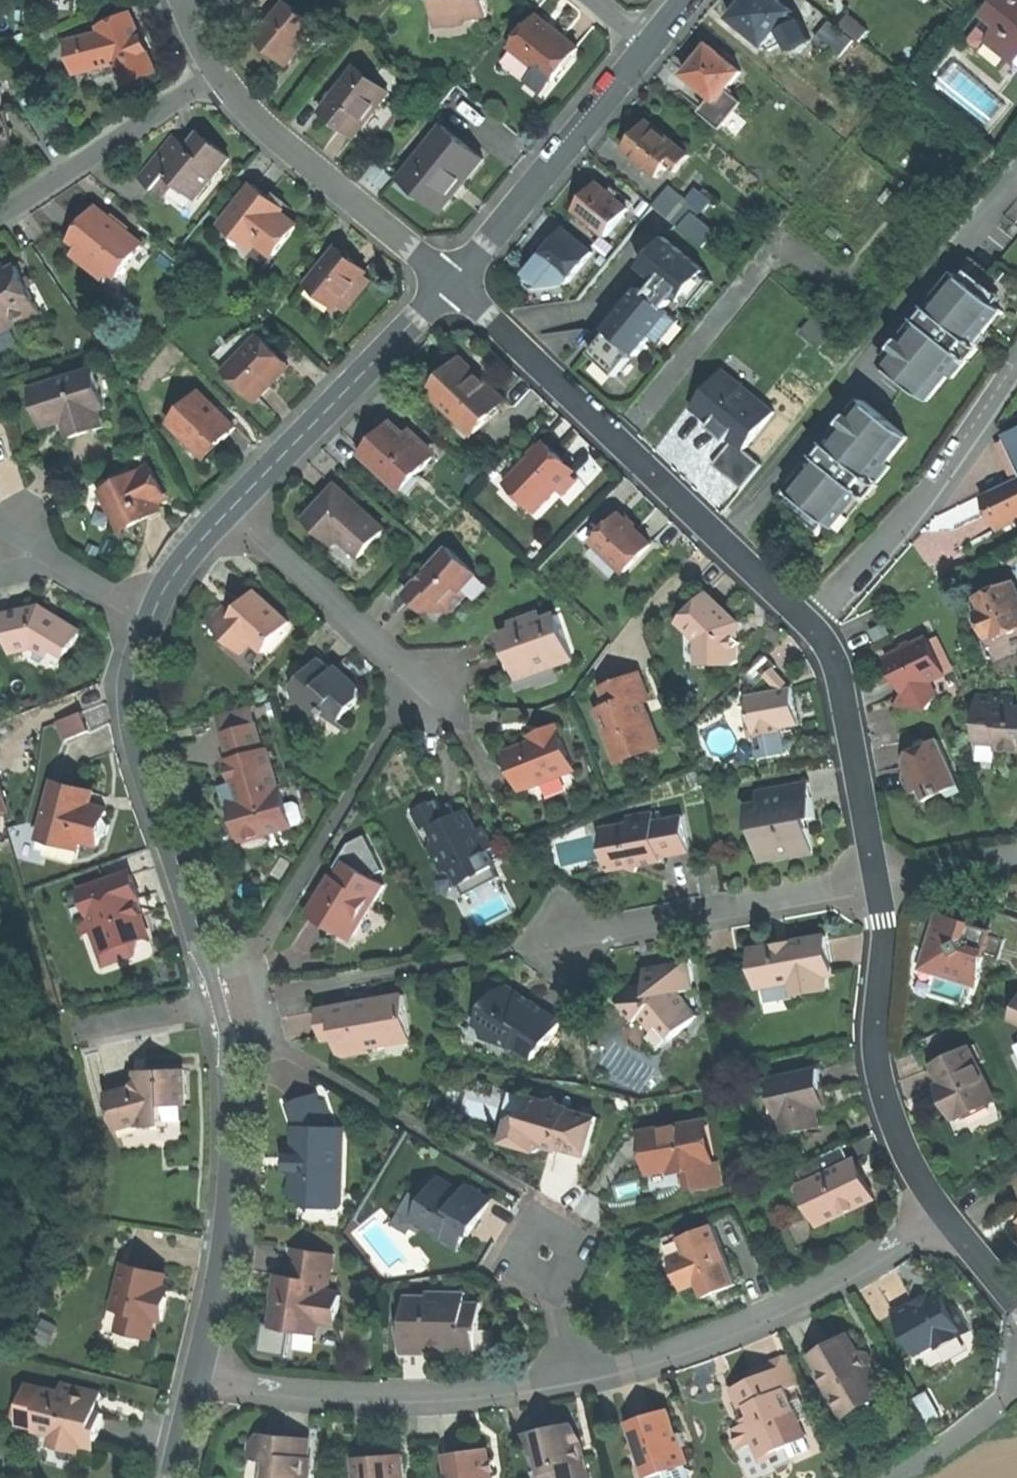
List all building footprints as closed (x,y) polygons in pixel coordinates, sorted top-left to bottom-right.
[(490,0),(438,0),(439,14),(468,13),(468,17),(491,15),(490,0)] [(779,0),(748,0),(747,0),(733,18),(765,45),(783,24),(790,30),(799,19),(792,13),(793,12),(779,0)] [(984,14),(986,15),(996,23),(983,39),(1012,62),(1016,56),(1016,0),(995,0),(984,14)] [(318,28),(287,1),(258,35),(272,47),(290,62),(318,28)] [(143,34),(134,12),(101,26),(103,32),(69,44),(81,76),(87,74),(108,66),(123,61),(133,85),(162,74),(150,51),(152,49),(149,40),(146,34),(143,34)] [(996,23),(986,15),(968,37),(968,41),(973,45),(978,45),(983,39),(996,23)] [(558,32),(539,16),(514,48),(541,69),(554,80),(579,48),(558,32)] [(868,32),(850,17),(841,27),(859,42),(868,32)] [(853,41),(830,22),(816,39),(839,58),(853,41)] [(56,31),(42,36),(46,45),(60,40),(56,31)] [(742,71),(711,46),(699,60),(687,75),(714,98),(703,112),(721,127),(742,102),(727,90),(742,71)] [(110,73),(108,66),(87,74),(90,81),(110,73)] [(356,137),(390,92),(357,67),(322,112),(337,123),(356,137)] [(544,93),(554,80),(541,69),(530,82),(544,93)] [(0,88),(0,150),(14,148),(11,125),(8,125),(3,88),(0,88)] [(690,155),(649,121),(636,136),(625,150),(659,177),(669,165),(677,172),(690,155)] [(487,162),(443,126),(396,182),(415,199),(419,195),(419,194),(444,214),(459,196),(456,194),(463,185),(466,187),(476,175),(487,162)] [(197,199),(231,158),(214,144),(209,151),(196,140),(188,149),(175,138),(159,157),(142,178),(156,190),(168,175),(197,199)] [(630,208),(599,182),(587,196),(575,211),(607,237),(630,208)] [(269,197),(255,186),(223,225),(254,250),(258,245),(274,258),(299,227),(282,213),(285,210),(269,197)] [(193,214),(199,202),(174,187),(167,198),(193,214)] [(697,189),(684,206),(689,210),(698,217),(712,200),(697,189)] [(684,206),(668,192),(655,207),(677,225),(689,210),(684,206)] [(143,244),(101,210),(87,229),(75,243),(80,247),(109,271),(116,277),(143,244)] [(698,217),(689,210),(677,225),(704,247),(716,232),(698,217)] [(593,252),(563,228),(542,253),(526,274),(526,286),(532,291),(567,285),(593,252)] [(705,274),(707,271),(666,238),(655,251),(641,268),(659,283),(649,294),(642,288),(617,317),(607,330),(609,332),(591,354),(616,375),(635,353),(637,355),(653,336),(672,313),(673,314),(683,302),(682,301),(684,299),(705,274)] [(258,245),(254,250),(248,257),(263,270),(274,258),(258,245)] [(103,278),(109,271),(80,247),(74,254),(103,278)] [(353,260),(339,248),(310,284),(340,308),(369,272),(353,260)] [(971,257),(958,273),(962,276),(966,280),(979,263),(971,257)] [(18,267),(4,274),(0,276),(0,303),(13,328),(42,313),(18,267)] [(714,281),(705,274),(684,299),(693,306),(714,281)] [(934,311),(961,278),(957,274),(930,307),(931,309),(934,311)] [(962,276),(961,278),(934,311),(931,309),(926,315),(920,322),(923,324),(889,367),(888,368),(929,401),(950,375),(954,378),(979,347),(975,344),(1003,310),(966,280),(962,276)] [(0,303),(0,334),(13,328),(0,303)] [(682,321),(673,314),(672,313),(653,336),(662,344),(682,321)] [(884,363),(889,367),(923,324),(920,322),(917,319),(918,318),(916,317),(880,361),(883,364),(884,363)] [(280,354),(263,338),(228,374),(258,402),(274,386),(290,370),(279,361),(280,354)] [(480,377),(462,360),(431,393),(458,419),(462,414),(478,430),(505,401),(480,377)] [(724,369),(692,408),(712,424),(729,438),(733,441),(744,450),(776,411),(724,369)] [(105,407),(94,370),(44,385),(50,405),(44,406),(49,425),(64,421),(69,437),(88,431),(103,427),(98,410),(105,407)] [(236,427),(201,393),(171,423),(200,451),(214,437),(220,444),(229,434),(236,427)] [(832,447),(867,404),(863,401),(864,400),(860,397),(824,441),(826,443),(826,442),(830,445),(832,447)] [(868,403),(867,404),(832,447),(830,445),(824,451),(819,458),(821,460),(794,493),(795,494),(795,495),(835,528),(863,494),(867,497),(892,467),(888,463),(909,437),(868,403)] [(366,452),(364,454),(395,483),(410,467),(418,475),(434,457),(422,445),(425,442),(412,431),(406,436),(393,423),(385,432),(378,439),(368,442),(366,452)] [(727,441),(729,438),(712,424),(709,427),(727,441)] [(1005,440),(1006,441),(1016,464),(1016,434),(1005,440)] [(744,488),(763,465),(744,450),(733,441),(714,464),(744,488)] [(1015,480),(1016,479),(1016,464),(1006,441),(997,445),(1015,480)] [(574,473),(575,472),(559,457),(546,444),(512,480),(541,508),(559,489),(566,496),(581,481),(574,473)] [(790,490),(794,493),(821,460),(819,458),(817,457),(790,490)] [(151,467),(102,492),(119,522),(131,526),(144,519),(162,510),(155,497),(165,492),(151,467)] [(1015,480),(991,492),(998,508),(996,509),(1004,527),(1016,520),(1016,479),(1015,480)] [(386,530),(338,486),(306,520),(322,535),(333,545),(339,538),(360,558),(386,530)] [(794,493),(790,490),(785,486),(778,494),(788,503),(795,495),(795,494),(794,493)] [(634,528),(621,515),(595,542),(599,546),(621,568),(625,571),(651,544),(634,528)] [(621,568),(599,546),(592,554),(615,575),(621,568)] [(478,575),(449,547),(425,573),(428,577),(410,597),(419,605),(426,612),(440,611),(445,606),(449,606),(453,610),(467,595),(463,591),(478,575)] [(1015,582),(977,597),(982,611),(976,613),(987,638),(993,636),(995,640),(1013,632),(1016,630),(1016,587),(1015,582)] [(287,623),(252,590),(245,598),(238,606),(239,608),(232,615),(221,605),(205,623),(239,654),(249,643),(260,652),(287,623)] [(720,606),(706,593),(684,616),(684,627),(698,640),(699,660),(718,660),(719,665),(734,665),(739,661),(738,647),(742,642),(738,638),(738,632),(730,625),(735,619),(720,606)] [(65,655),(81,631),(58,617),(40,606),(4,614),(13,650),(34,646),(47,654),(52,648),(65,655)] [(574,659),(558,615),(545,620),(542,612),(510,623),(513,631),(502,635),(510,657),(518,679),(574,659)] [(891,634),(886,624),(872,631),(876,641),(891,634)] [(929,640),(928,637),(887,657),(895,675),(904,694),(930,681),(946,674),(945,673),(929,640)] [(936,637),(929,640),(945,673),(952,670),(936,637)] [(777,666),(768,656),(747,675),(756,685),(765,677),(775,668),(777,666)] [(334,671),(321,659),(294,689),(298,706),(315,721),(324,712),(327,715),(330,711),(340,720),(360,699),(360,688),(346,675),(338,667),(334,671)] [(792,687),(775,668),(765,677),(777,690),(792,687)] [(650,700),(640,672),(621,679),(602,687),(609,706),(598,710),(616,757),(660,740),(645,702),(650,700)] [(937,696),(930,681),(904,694),(899,699),(903,707),(928,709),(937,696)] [(795,706),(792,687),(777,690),(748,695),(752,715),(744,716),(748,737),(756,736),(782,731),(781,728),(799,725),(795,706)] [(978,697),(977,715),(980,715),(978,743),(998,744),(997,749),(1016,750),(1016,708),(1013,708),(1014,700),(978,697)] [(227,760),(262,749),(249,706),(214,716),(227,760)] [(81,711),(58,720),(66,741),(89,731),(81,711)] [(350,730),(340,720),(330,711),(327,715),(347,733),(350,730)] [(575,769),(557,725),(541,732),(543,737),(523,746),(507,752),(523,791),(575,769)] [(786,753),(782,731),(756,736),(759,758),(786,753)] [(958,780),(939,739),(909,753),(904,767),(906,771),(903,779),(905,784),(907,789),(914,792),(920,790),(925,801),(940,794),(944,793),(942,787),(958,780)] [(277,788),(265,748),(262,749),(227,760),(224,761),(232,784),(227,790),(221,791),(223,798),(224,805),(230,804),(241,839),(244,839),(244,846),(249,847),(255,847),(260,845),(263,842),(267,840),(267,834),(282,829),(279,811),(285,808),(280,789),(277,788)] [(9,811),(2,788),(0,782),(0,813),(9,811)] [(93,791),(52,782),(39,839),(48,841),(79,848),(80,842),(97,846),(99,837),(107,833),(109,825),(104,817),(106,808),(90,805),(91,798),(93,791)] [(812,800),(809,782),(760,791),(760,792),(765,791),(767,801),(747,805),(751,825),(761,823),(764,837),(758,838),(762,861),(814,852),(809,829),(807,829),(805,820),(816,818),(812,800)] [(289,800),(291,822),(303,821),(301,799),(289,800)] [(445,811),(440,800),(426,807),(415,813),(422,828),(429,824),(436,837),(433,845),(429,847),(442,871),(445,870),(454,873),(460,885),(461,885),(495,867),(487,851),(493,848),(483,829),(477,832),(467,811),(460,814),(454,803),(452,804),(453,806),(445,811)] [(691,852),(684,816),(655,821),(653,812),(628,817),(629,823),(603,828),(608,853),(616,851),(619,869),(628,868),(637,871),(642,857),(652,861),(653,863),(662,861),(661,858),(674,855),(691,852)] [(335,867),(338,876),(346,862),(372,877),(384,870),(366,835),(349,843),(335,867)] [(79,848),(48,841),(45,857),(62,861),(76,859),(79,848)] [(352,940),(384,884),(372,877),(346,862),(338,876),(336,879),(338,880),(331,892),(327,890),(323,891),(310,913),(331,926),(352,940)] [(501,878),(495,867),(461,885),(466,895),(501,878)] [(138,898),(127,872),(80,891),(104,953),(109,951),(137,940),(147,936),(139,917),(133,900),(138,898)] [(983,953),(1000,958),(1002,952),(1016,957),(1016,919),(1013,918),(994,912),(989,930),(990,931),(983,953)] [(975,980),(983,953),(990,931),(989,930),(940,915),(925,964),(975,980)] [(826,975),(833,973),(826,936),(789,943),(754,950),(761,987),(804,979),(806,991),(828,987),(826,975)] [(135,954),(137,940),(109,951),(113,962),(135,954)] [(1002,952),(1000,958),(1014,962),(1016,969),(1016,957),(1002,952)] [(693,989),(689,962),(655,968),(656,973),(648,980),(638,989),(630,986),(616,999),(635,1021),(641,1016),(653,1031),(647,1036),(658,1050),(698,1015),(678,992),(693,989)] [(548,1045),(561,1024),(559,1019),(545,1009),(531,1000),(527,1005),(518,1004),(518,992),(508,985),(496,991),(483,1011),(494,1018),(481,1038),(492,1042),(496,1038),(511,1048),(512,1046),(533,1060),(544,1043),(548,1045)] [(368,1001),(320,1010),(323,1027),(325,1040),(338,1038),(341,1053),(347,1056),(369,1052),(369,1046),(388,1037),(395,1042),(412,1038),(405,995),(381,999),(382,1003),(373,1004),(368,1001)] [(975,1043),(969,1046),(977,1063),(984,1060),(975,1043)] [(977,1063),(969,1046),(932,1063),(942,1083),(937,1085),(945,1101),(954,1119),(995,1099),(977,1063)] [(822,1088),(818,1068),(770,1079),(774,1099),(776,1098),(780,1116),(782,1116),(786,1134),(821,1126),(817,1108),(826,1106),(822,1088)] [(184,1087),(184,1070),(145,1071),(145,1079),(136,1079),(136,1087),(108,1095),(117,1128),(139,1122),(139,1126),(166,1125),(166,1106),(184,1105),(184,1087)] [(296,1128),(328,1128),(317,1095),(288,1105),(296,1128)] [(585,1156),(595,1118),(568,1109),(568,1107),(555,1103),(552,1098),(545,1100),(527,1096),(522,1115),(508,1123),(501,1142),(522,1148),(535,1152),(552,1142),(556,1147),(585,1156)] [(709,1163),(701,1122),(643,1133),(647,1154),(650,1173),(671,1169),(672,1172),(688,1169),(710,1165),(709,1163)] [(341,1196),(341,1129),(328,1128),(296,1128),(293,1128),(293,1142),(293,1154),(293,1170),(293,1183),(288,1191),(310,1206),(317,1196),(341,1196)] [(805,1183),(851,1162),(843,1146),(797,1168),(805,1183)] [(718,1161),(709,1163),(710,1165),(688,1169),(692,1190),(723,1184),(718,1161)] [(855,1170),(851,1162),(805,1183),(800,1185),(810,1205),(815,1203),(825,1222),(875,1199),(864,1176),(859,1178),(855,1170)] [(494,1196),(469,1182),(464,1189),(440,1175),(425,1201),(428,1203),(416,1223),(436,1234),(434,1237),(453,1248),(457,1250),(468,1231),(472,1233),(482,1216),(494,1196)] [(341,1205),(341,1196),(317,1196),(310,1206),(341,1205)] [(735,1283),(711,1224),(678,1238),(683,1250),(668,1256),(682,1289),(696,1283),(702,1296),(718,1290),(735,1283)] [(323,1291),(330,1253),(298,1248),(293,1276),(282,1274),(280,1288),(278,1299),(275,1299),(270,1324),(270,1326),(293,1330),(297,1331),(298,1321),(318,1324),(319,1317),(336,1320),(340,1294),(323,1291)] [(164,1275),(124,1265),(113,1309),(122,1311),(118,1330),(150,1338),(155,1319),(161,1321),(164,1305),(168,1289),(161,1287),(164,1275)] [(481,1330),(481,1304),(448,1303),(448,1293),(427,1292),(427,1296),(406,1296),(406,1327),(401,1327),(401,1354),(424,1355),(424,1351),(451,1352),(475,1352),(475,1330),(481,1330)] [(919,1308),(932,1301),(927,1294),(915,1301),(919,1308)] [(952,1312),(942,1295),(932,1301),(919,1308),(915,1301),(905,1307),(893,1314),(917,1355),(936,1344),(939,1349),(961,1336),(958,1331),(967,1326),(958,1309),(952,1312)] [(58,1325),(45,1319),(35,1340),(49,1346),(58,1325)] [(288,1357),(293,1330),(270,1326),(270,1324),(265,1323),(260,1352),(288,1357)] [(862,1358),(849,1335),(830,1347),(811,1358),(820,1372),(816,1374),(842,1418),(885,1392),(871,1368),(872,1359),(862,1358)] [(741,1409),(746,1407),(785,1390),(800,1383),(787,1355),(763,1365),(749,1371),(752,1379),(732,1388),(741,1409)] [(59,1392),(43,1389),(35,1429),(34,1433),(52,1437),(50,1447),(80,1453),(83,1438),(97,1441),(100,1428),(103,1413),(91,1411),(95,1393),(60,1385),(59,1392)] [(35,1429),(43,1389),(28,1386),(24,1402),(16,1406),(14,1417),(18,1423),(18,1426),(35,1429)] [(785,1390),(746,1407),(750,1416),(744,1419),(745,1422),(732,1428),(740,1449),(754,1443),(760,1457),(806,1437),(785,1390)] [(632,1431),(647,1477),(688,1464),(682,1445),(685,1445),(681,1432),(677,1434),(669,1410),(649,1417),(633,1422),(635,1430),(632,1431)] [(528,1434),(538,1477),(590,1477),(581,1439),(572,1424),(549,1429),(528,1434)] [(308,1438),(285,1436),(259,1435),(249,1443),(247,1459),(263,1460),(262,1477),(309,1477),(310,1469),(304,1468),(304,1458),(306,1458),(308,1438)] [(491,1471),(488,1472),(486,1450),(466,1453),(446,1455),(449,1476),(446,1476),(447,1477),(492,1477),(491,1471)] [(356,1459),(357,1477),(403,1477),(402,1456),(378,1458),(356,1459)]
